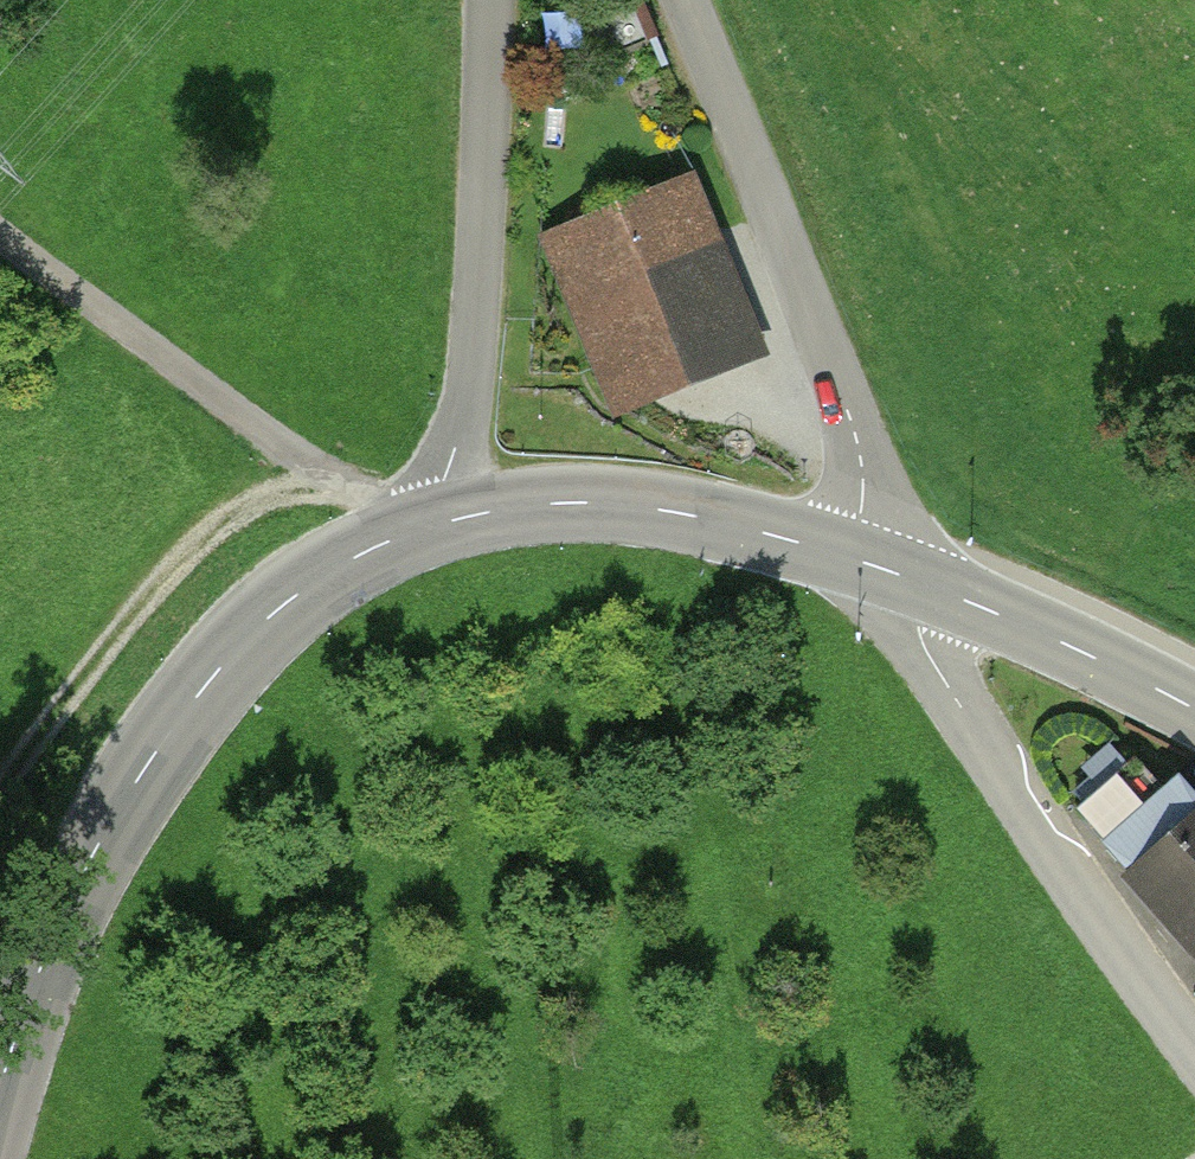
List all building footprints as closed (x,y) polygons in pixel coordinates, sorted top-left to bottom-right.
[(721,200),(562,250),(618,424),(777,374),(721,200)] [(1155,890),(1194,931),(1194,851),(1155,890)]
